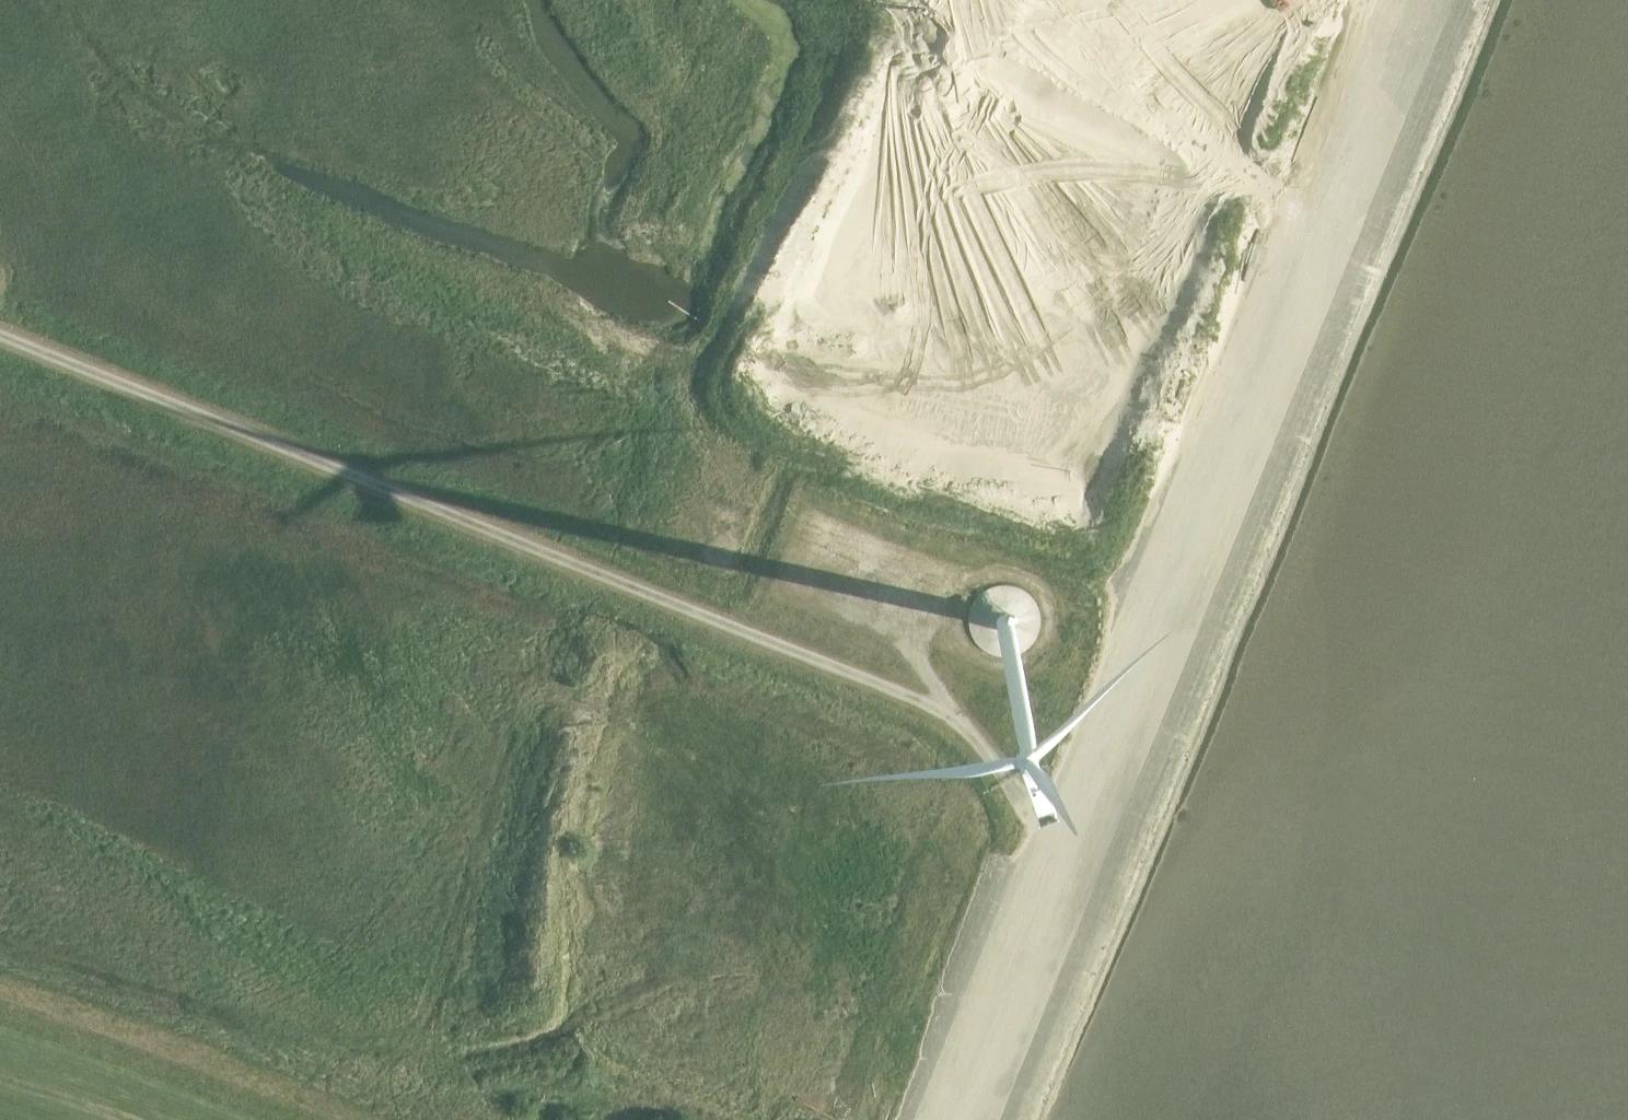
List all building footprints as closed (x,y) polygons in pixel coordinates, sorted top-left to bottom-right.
[(996,619),(996,620),(996,622),(996,624),(997,625),(998,627),(999,628),(1001,629),(1002,630),(1004,630),(1006,630),(1008,629),(1009,629),(1011,628),(1012,626),(1013,625),(1013,623),(1014,621),(1014,620),(1013,618),(1013,616),(1011,615),(1010,614),(1009,613),(1007,612),(1005,612),(1003,612),(1002,612),(1000,613),(999,614),(997,615),(997,617),(996,619)]
